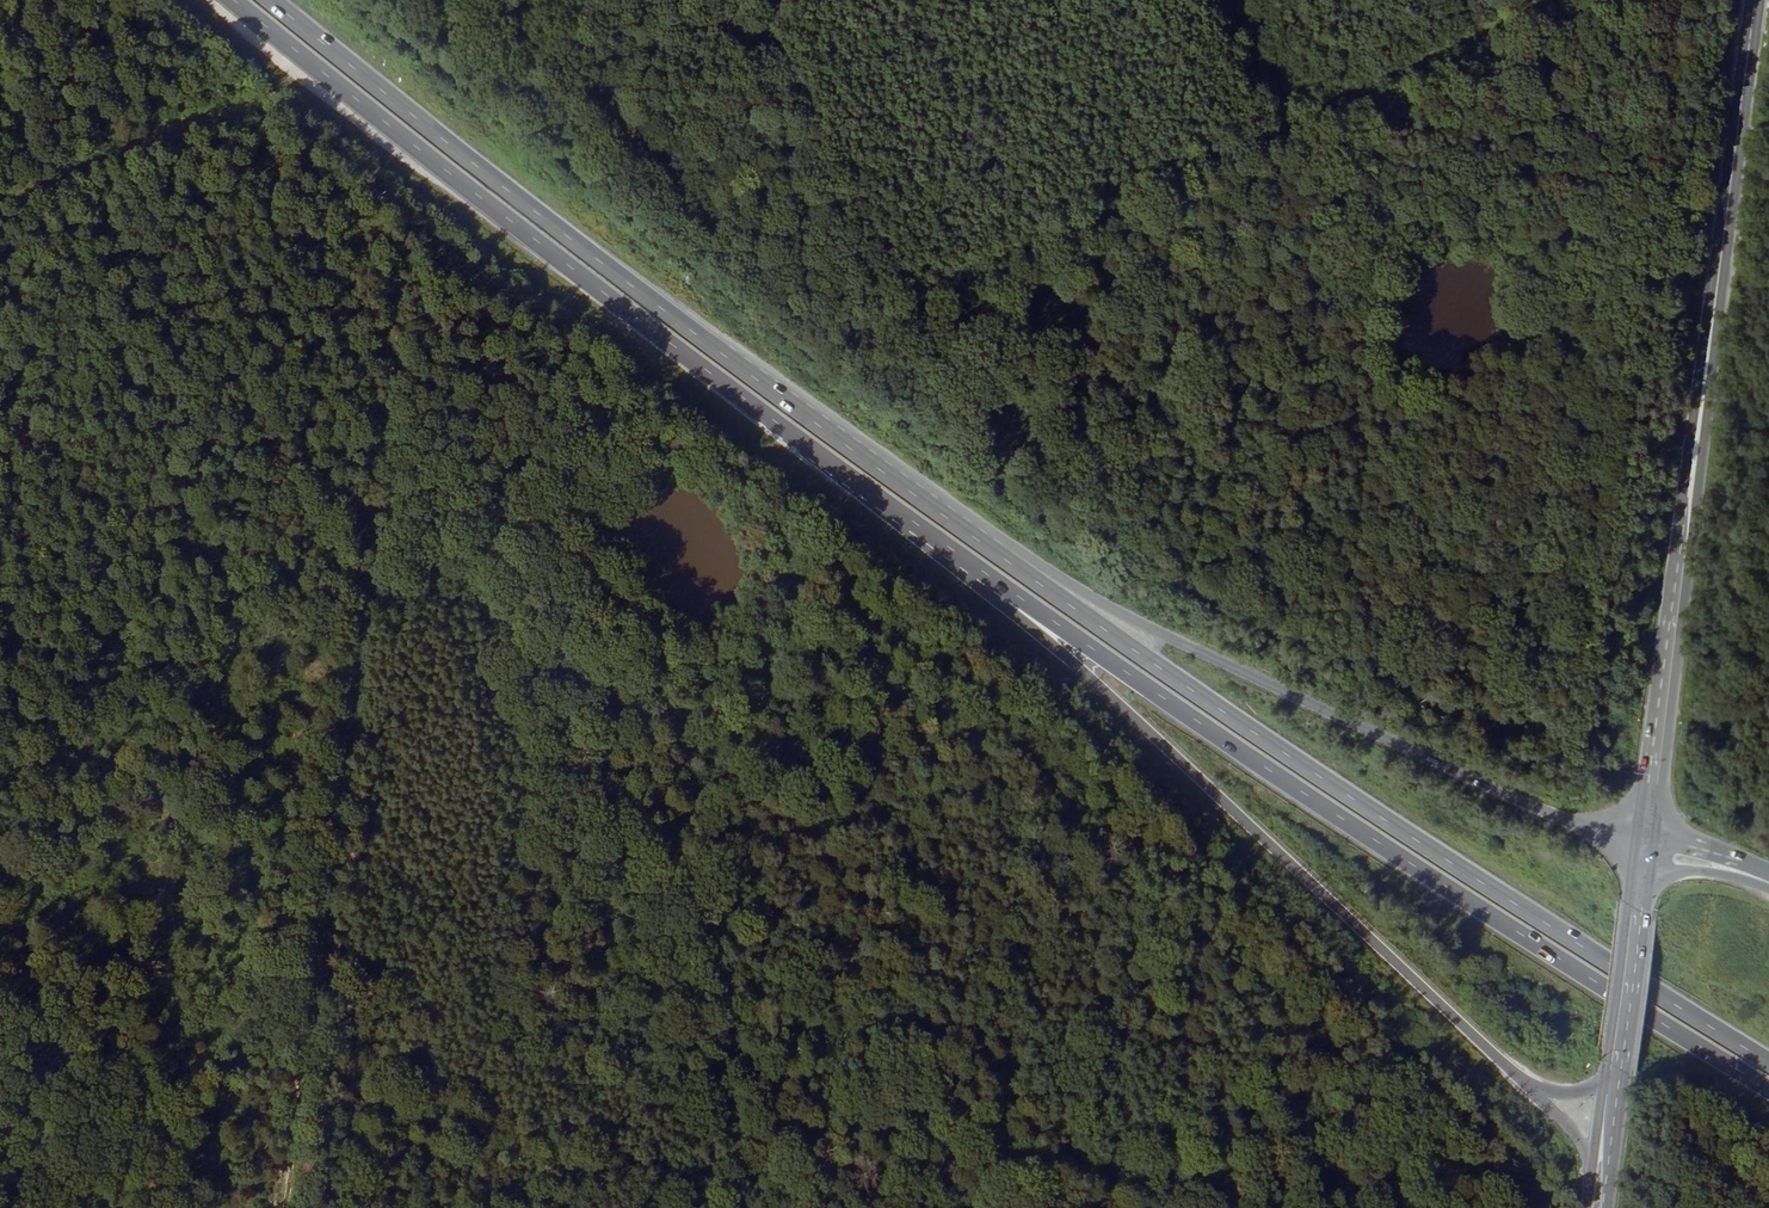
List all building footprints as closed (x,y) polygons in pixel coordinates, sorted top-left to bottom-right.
[(1612,1177),(1609,1199),(1617,1200),(1620,1178),(1612,1177)]
